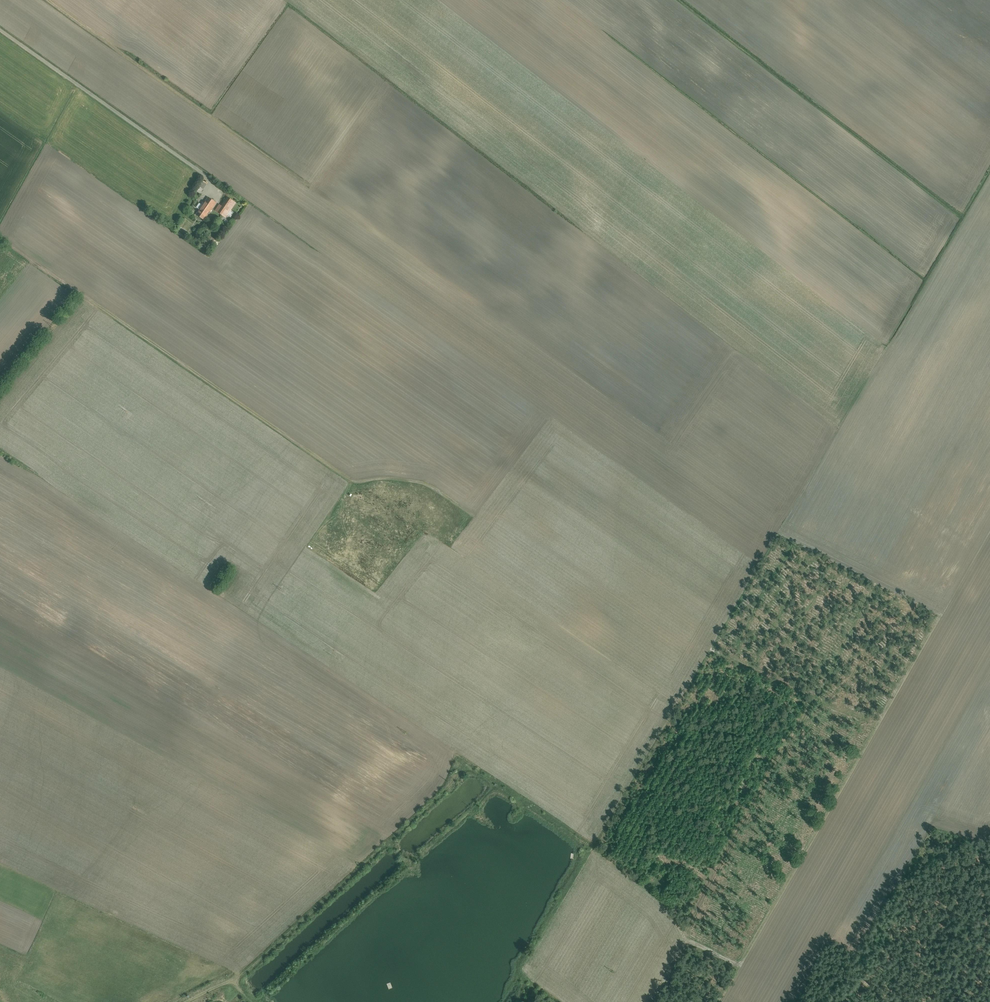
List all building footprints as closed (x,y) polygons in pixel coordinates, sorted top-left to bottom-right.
[(202,182),(196,191),(201,195),(207,186),(202,182)] [(227,197),(217,213),(226,219),(237,204),(227,197)] [(196,209),(200,211),(197,216),(205,221),(216,203),(209,198),(204,206),(200,204),(196,209)] [(210,237),(202,248),(207,252),(215,241),(210,237)] [(456,763),(449,771),(453,774),(460,766),(456,763)]
